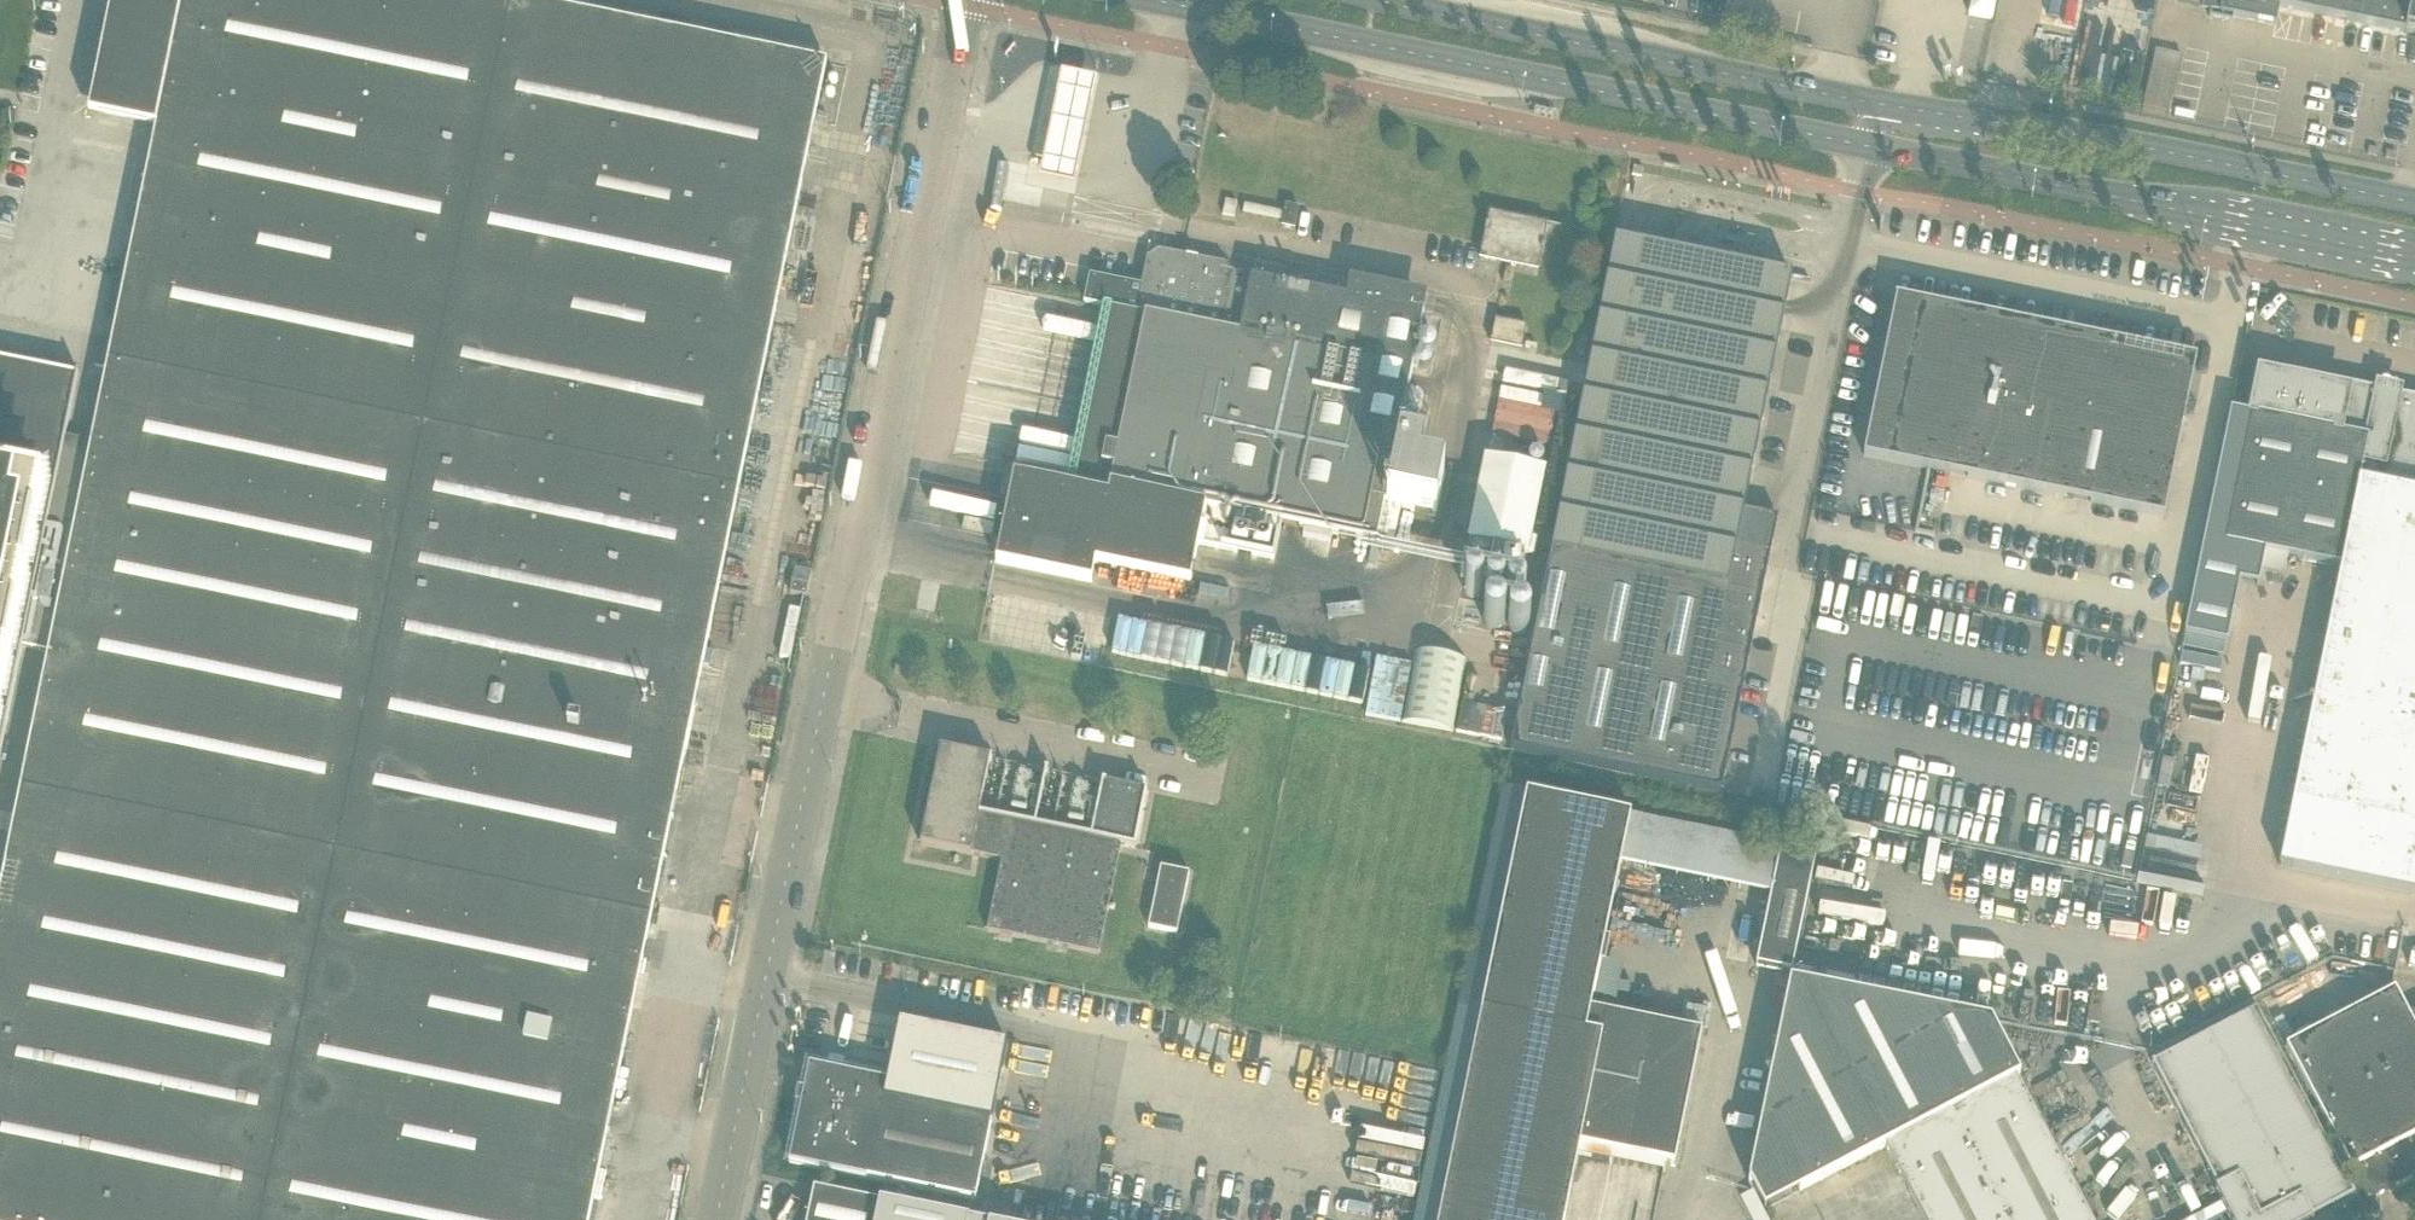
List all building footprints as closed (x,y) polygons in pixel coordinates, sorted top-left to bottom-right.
[(22,647),(49,652),(47,660),(0,891),(0,1219),(589,1219),(606,1135),(677,788),(702,665),(712,667),(716,649),(706,647),(825,63),(517,0),(118,0),(113,26),(115,26),(97,112),(157,125),(156,127),(92,442),(65,436),(78,373),(76,372),(75,375),(0,360),(0,755),(22,647)] [(2220,13),(2211,11),(2210,16),(2231,21),(2232,16),(2276,25),(2280,6),(2414,34),(2414,0),(2223,0),(2220,13)] [(2139,108),(2170,113),(2177,64),(2147,59),(2139,108)] [(1075,137),(1075,131),(1058,131),(1053,137),(1056,140),(1060,137),(1075,137)] [(2366,155),(2375,157),(2376,156),(2377,149),(2377,148),(2368,146),(2368,147),(2366,154),(2366,155)] [(2384,159),(2393,160),(2394,160),(2395,152),(2395,151),(2386,150),(2385,150),(2384,158),(2384,159)] [(1190,185),(1191,185),(1193,172),(1181,169),(1180,177),(1179,182),(1179,183),(1183,184),(1186,184),(1190,185)] [(1068,177),(1069,171),(1051,171),(1046,175),(1050,179),(1053,177),(1068,177)] [(1285,205),(1281,226),(1294,229),(1298,207),(1285,205)] [(1560,227),(1488,212),(1485,227),(1478,259),(1519,267),(1520,262),(1538,266),(1541,251),(1544,252),(1545,246),(1542,246),(1547,225),(1560,228),(1560,227)] [(1550,555),(1510,750),(1721,793),(1777,518),(1744,511),(1785,310),(1792,276),(1791,276),(1790,278),(1640,247),(1615,242),(1616,240),(1615,240),(1550,555)] [(1012,476),(995,563),(1018,568),(1091,583),(1095,564),(1189,583),(1197,546),(1273,561),(1281,524),(1371,542),(1376,543),(1392,546),(1396,526),(1400,509),(1435,516),(1439,499),(1444,475),(1421,470),(1425,452),(1396,446),(1422,314),(1250,278),(1250,282),(1233,279),(1233,275),(1166,261),(1168,253),(1158,251),(1148,257),(1146,257),(1140,286),(1131,284),(1125,312),(1143,316),(1107,495),(1064,486),(1012,476)] [(1125,312),(1131,284),(1089,275),(1083,303),(1125,312)] [(2164,518),(2185,413),(2195,364),(2196,358),(2193,358),(2192,363),(1921,307),(1890,458),(1864,453),(1863,456),(2164,518)] [(1490,342),(1521,349),(1526,325),(1494,319),(1490,342)] [(2230,410),(2185,634),(2227,643),(2239,581),(2258,585),(2261,570),(2284,575),(2288,555),(2340,566),(2279,865),(2412,893),(2414,880),(2414,402),(2405,400),(2405,399),(2396,398),(2397,393),(2377,389),(2376,394),(2369,392),(2369,393),(2348,389),(2347,391),(2316,385),(2315,388),(2290,383),(2290,380),(2259,373),(2251,414),(2230,410)] [(1468,541),(1533,554),(1537,537),(1530,536),(1543,472),(1485,460),(1468,541)] [(789,594),(806,597),(811,573),(794,569),(789,594)] [(1487,584),(1486,629),(1521,630),(1523,585),(1487,584)] [(781,656),(792,659),(801,611),(790,608),(781,656)] [(1223,657),(1216,655),(1219,639),(1111,618),(1105,650),(1220,671),(1223,657)] [(1401,707),(1399,720),(1452,730),(1464,660),(1412,650),(1401,707)] [(986,932),(1010,937),(1098,955),(1120,846),(1134,849),(1146,790),(939,749),(919,845),(1001,862),(986,932)] [(1579,1144),(1674,1163),(1701,1031),(1590,1008),(1620,864),(1625,841),(1630,815),(1630,814),(1526,793),(1503,788),(1415,1219),(1563,1219),(1579,1144)] [(2146,836),(2144,847),(2177,854),(2179,843),(2146,836)] [(1780,846),(1770,895),(1756,966),(1791,973),(1815,853),(1780,846)] [(1148,927),(1176,933),(1188,874),(1161,868),(1148,927)] [(2077,1210),(2082,1208),(2014,1079),(2019,1076),(1990,1021),(1790,982),(1748,1182),(1783,1163),(1798,1192),(1884,1147),(1923,1219),(2082,1219),(2077,1210)] [(2354,1180),(2366,1201),(2414,1175),(2414,1010),(2407,1014),(2394,989),(2284,1046),(2354,1180)] [(2230,1219),(2312,1219),(2311,1218),(2352,1196),(2255,1011),(2151,1065),(2216,1188),(2214,1189),(2230,1219)] [(801,1106),(789,1163),(812,1168),(975,1201),(991,1123),(992,1123),(1008,1045),(899,1022),(886,1082),(863,1077),(842,1073),(840,1072),(839,1076),(826,1073),(827,1070),(825,1069),(808,1066),(803,1091),(797,1090),(797,1088),(796,1091),(795,1094),(795,1097),(794,1100),(794,1103),(794,1106),(795,1105),(801,1106)] [(1228,1134),(1225,1163),(1212,1162),(1209,1191),(1239,1194),(1244,1135),(1228,1134)] [(879,1202),(813,1188),(806,1219),(875,1219),(879,1202)] [(879,1202),(875,1219),(968,1219),(879,1202)]
